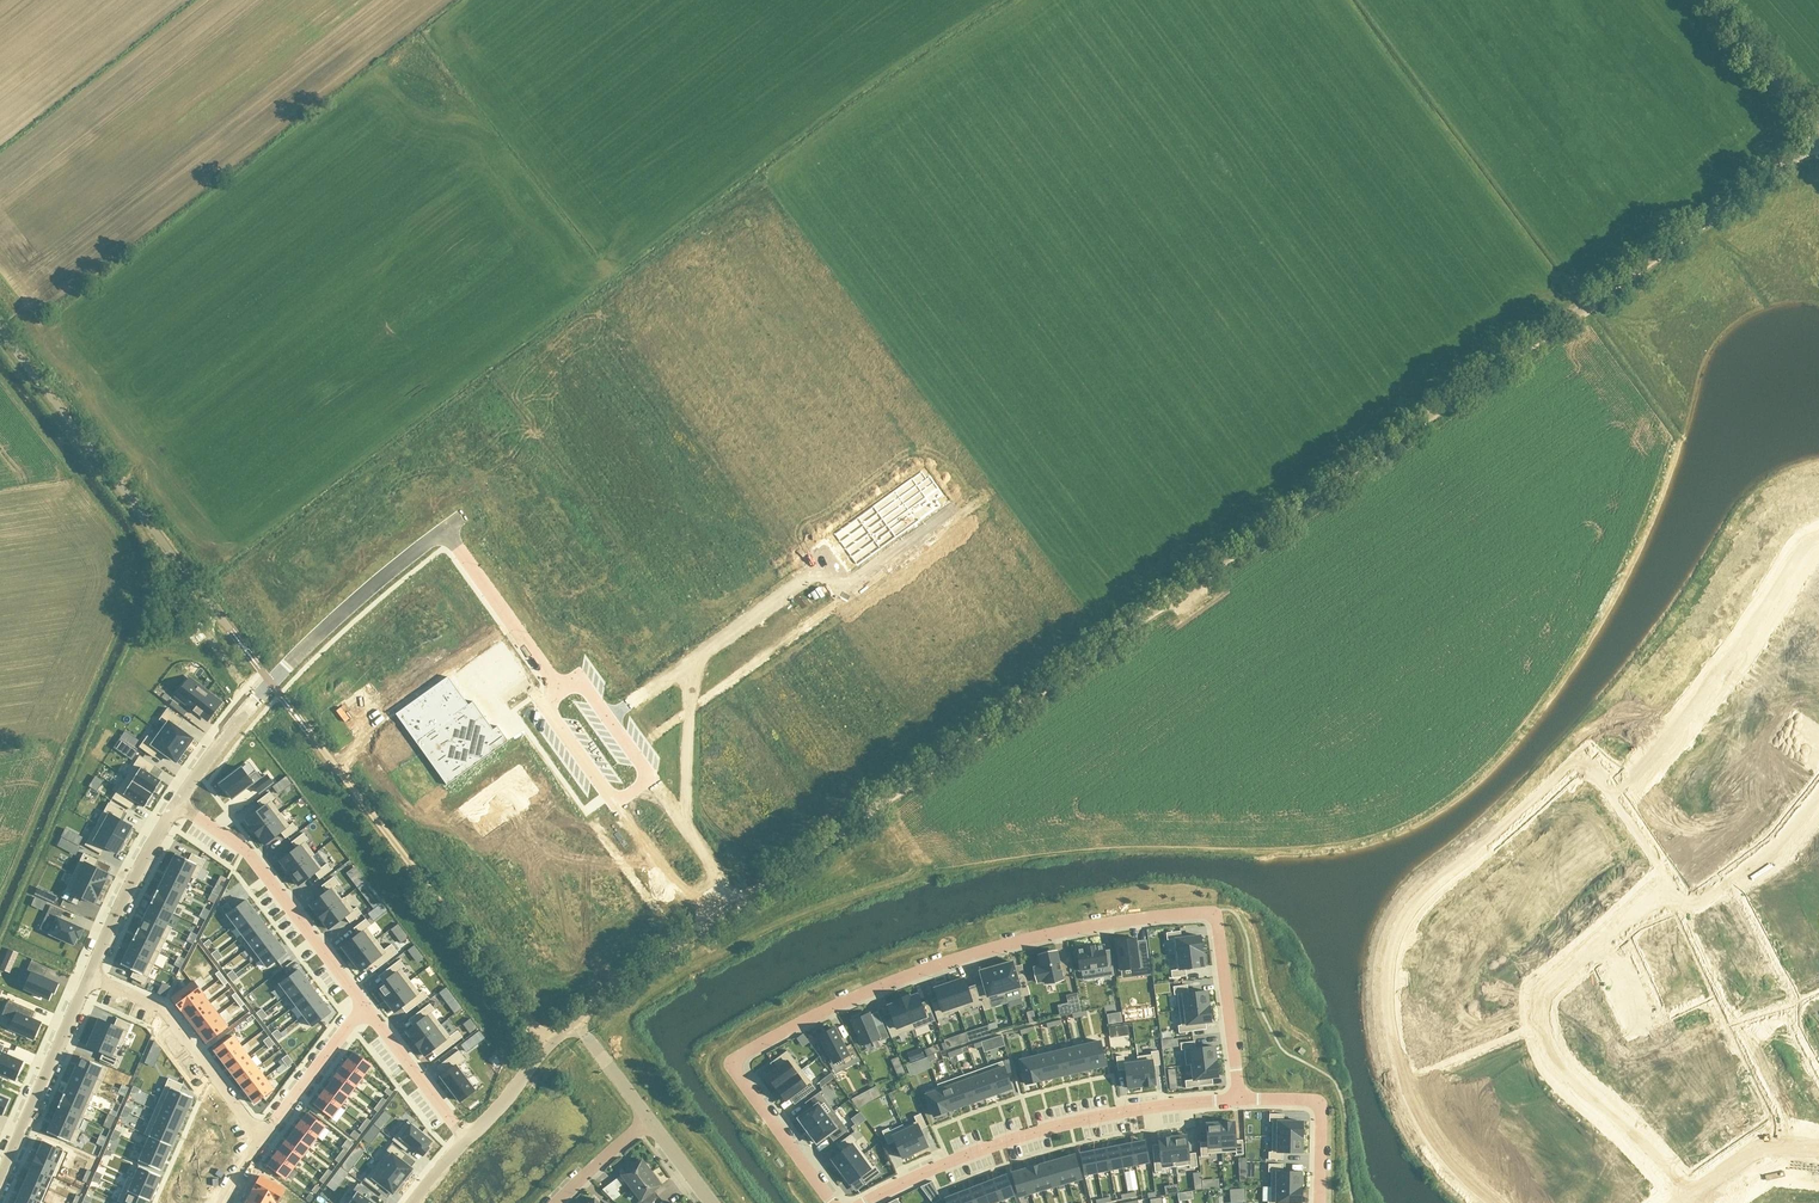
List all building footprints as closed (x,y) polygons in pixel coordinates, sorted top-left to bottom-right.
[(552,377),(563,365),(550,351),(538,363),(552,377)] [(540,389),(552,377),(538,363),(526,375),(540,389)] [(540,389),(526,375),(521,381),(534,395),(540,389)] [(534,395),(521,381),(514,388),(528,401),(534,395)] [(522,412),(514,404),(518,399),(510,392),(498,404),(515,420),(522,412)] [(536,441),(543,436),(533,420),(525,425),(536,441)] [(518,429),(528,445),(536,441),(525,425),(518,429)] [(514,454),(528,445),(518,429),(504,439),(514,454)] [(514,454),(504,439),(490,448),(500,464),(514,454)] [(500,464),(490,448),(476,457),(486,473),(500,464)] [(392,486),(407,498),(417,485),(402,473),(392,486)] [(912,479),(834,535),(856,567),(934,511),(934,510),(940,507),(935,500),(942,496),(929,478),(926,480),(921,473),(912,479)] [(392,486),(382,500),(397,511),(407,498),(392,486)] [(1391,495),(1388,490),(1379,495),(1383,500),(1391,495)] [(336,517),(341,513),(349,522),(357,515),(343,498),(329,508),(336,517)] [(386,524),(397,511),(382,500),(372,513),(386,524)] [(366,519),(381,531),(386,524),(372,513),(366,519)] [(361,526),(376,538),(381,531),(366,519),(361,526)] [(311,548),(324,538),(312,523),(299,534),(311,548)] [(371,545),(376,538),(361,526),(356,533),(371,545)] [(311,548),(299,534),(286,544),(298,559),(311,548)] [(286,544),(273,555),(285,569),(298,559),(286,544)] [(278,575),(285,569),(273,555),(266,560),(278,575)] [(271,580),(278,575),(266,560),(259,566),(271,580)] [(1809,594),(1818,600),(1818,582),(1817,581),(1809,594)] [(175,600),(170,603),(179,615),(183,611),(175,600)] [(471,658),(457,667),(462,673),(475,664),(471,658)] [(1762,663),(1755,673),(1774,688),(1782,677),(1762,663)] [(1755,673),(1747,684),(1767,698),(1774,688),(1755,673)] [(395,715),(416,743),(446,786),(508,742),(506,739),(497,727),(493,730),(473,703),(473,702),(468,706),(448,677),(395,715)] [(192,682),(179,699),(182,701),(194,710),(193,712),(199,717),(200,715),(207,721),(220,704),(213,698),(214,698),(207,693),(195,684),(192,682)] [(1747,684),(1740,694),(1759,709),(1767,698),(1747,684)] [(172,702),(169,706),(183,717),(187,713),(172,702)] [(164,724),(158,732),(184,751),(192,740),(177,729),(183,721),(167,709),(158,721),(164,724)] [(176,763),(184,751),(158,732),(152,740),(147,737),(139,748),(153,758),(159,751),(176,763)] [(133,739),(128,746),(132,749),(137,741),(133,739)] [(128,752),(125,756),(131,760),(137,752),(132,749),(129,753),(128,752)] [(139,756),(126,778),(153,795),(154,792),(156,794),(161,786),(159,784),(161,781),(160,781),(157,779),(150,774),(155,767),(139,756)] [(1790,762),(1781,772),(1798,785),(1807,775),(1790,762)] [(241,769),(220,785),(232,800),(252,784),(259,794),(272,784),(266,776),(261,780),(256,772),(248,778),(241,769)] [(1781,772),(1774,781),(1791,794),(1798,785),(1781,772)] [(126,778),(112,799),(130,810),(135,803),(144,808),(143,808),(144,809),(146,805),(148,807),(153,799),(151,798),(153,795),(126,778)] [(1774,781),(1767,790),(1783,803),(1791,794),(1774,781)] [(90,784),(88,788),(96,793),(98,789),(90,784)] [(276,784),(272,788),(277,795),(282,791),(276,784)] [(1767,790),(1758,800),(1775,814),(1783,803),(1767,790)] [(255,833),(280,814),(271,803),(274,800),(269,793),(257,803),(262,809),(245,821),(255,833)] [(108,804),(96,825),(124,841),(125,839),(127,840),(132,831),(130,830),(132,827),(120,821),(125,813),(108,804)] [(280,814),(255,833),(259,839),(264,846),(280,833),(285,840),(297,830),(292,824),(289,826),(280,814)] [(96,825),(84,846),(101,855),(105,848),(116,854),(118,852),(120,853),(125,844),(123,843),(124,841),(96,825)] [(288,873),(289,874),(314,855),(305,843),(308,840),(303,834),(291,843),(296,849),(279,862),(284,867),(282,868),(286,875),(288,873)] [(1605,843),(1599,848),(1602,852),(1608,847),(1605,843)] [(1601,851),(1596,855),(1599,859),(1604,855),(1601,851)] [(1810,857),(1818,870),(1818,851),(1810,857)] [(73,876),(101,890),(105,882),(105,881),(108,875),(107,874),(94,868),(98,861),(83,854),(73,876)] [(175,854),(169,867),(196,880),(205,861),(192,855),(189,861),(175,854)] [(314,855),(289,874),(298,886),(314,874),(319,880),(331,871),(326,864),(321,869),(312,857),(314,856),(314,855)] [(1624,857),(1614,866),(1628,883),(1638,875),(1624,857)] [(1586,859),(1581,863),(1584,867),(1589,862),(1586,859)] [(1581,863),(1575,868),(1578,871),(1584,867),(1581,863)] [(1614,866),(1604,873),(1619,891),(1628,883),(1614,866)] [(196,880),(169,867),(163,879),(187,891),(185,889),(190,878),(195,881),(196,880)] [(366,882),(355,868),(348,874),(358,888),(366,882)] [(1604,873),(1595,881),(1609,898),(1619,891),(1604,873)] [(1567,874),(1562,879),(1565,882),(1570,878),(1567,874)] [(97,898),(101,890),(73,876),(61,899),(76,906),(80,898),(94,904),(97,898)] [(319,918),(344,899),(344,898),(341,900),(333,889),(339,884),(333,878),(321,887),(326,893),(310,905),(315,912),(319,918)] [(181,903),(187,891),(163,879),(157,891),(181,903)] [(1562,879),(1556,883),(1559,887),(1565,882),(1562,879)] [(1595,881),(1586,889),(1600,906),(1609,898),(1595,881)] [(1793,887),(1787,891),(1790,895),(1796,891),(1793,887)] [(1549,889),(1543,894),(1546,898),(1552,893),(1549,889)] [(1586,889),(1576,897),(1591,914),(1600,906),(1586,889)] [(181,903),(157,891),(151,904),(173,914),(178,903),(181,904),(181,903)] [(1796,891),(1790,895),(1793,899),(1798,895),(1796,891)] [(1543,894),(1538,898),(1541,902),(1546,898),(1543,894)] [(376,895),(368,901),(373,908),(381,902),(376,895)] [(1576,897),(1567,904),(1581,921),(1591,914),(1576,897)] [(344,899),(319,918),(323,923),(328,930),(345,918),(349,924),(361,915),(356,908),(353,910),(344,899)] [(226,904),(221,908),(227,916),(235,927),(254,912),(246,901),(232,912),(226,904)] [(1777,902),(1757,912),(1762,923),(1783,912),(1782,912),(1777,902)] [(145,916),(172,929),(167,926),(173,914),(151,904),(150,904),(151,904),(145,916)] [(381,904),(376,908),(381,915),(386,911),(381,904)] [(1567,904),(1558,912),(1572,929),(1581,921),(1567,904)] [(50,906),(44,920),(51,924),(47,934),(73,945),(77,938),(79,939),(83,930),(60,920),(63,912),(50,906)] [(1807,907),(1801,911),(1804,915),(1810,911),(1807,907)] [(1810,911),(1804,915),(1806,919),(1812,915),(1810,911)] [(243,937),(262,922),(254,912),(235,927),(243,937)] [(1558,912),(1548,920),(1562,937),(1572,929),(1558,912)] [(172,929),(145,916),(139,928),(139,927),(139,928),(166,941),(172,929)] [(358,935),(342,948),(351,960),(376,941),(367,929),(370,926),(365,920),(353,929),(358,935)] [(270,932),(262,922),(243,937),(250,947),(270,932)] [(1673,926),(1651,937),(1658,950),(1680,940),(1673,926)] [(166,941),(139,928),(133,940),(160,954),(166,941)] [(270,932),(250,947),(258,957),(278,943),(270,932)] [(1167,941),(1165,941),(1167,957),(1174,956),(1202,952),(1200,937),(1181,939),(1180,932),(1166,934),(1167,941)] [(404,934),(398,939),(401,944),(408,938),(404,934)] [(1135,942),(1135,939),(1116,941),(1120,971),(1134,969),(1135,977),(1150,976),(1147,953),(1137,954),(1135,942)] [(133,941),(127,953),(154,966),(160,954),(133,940),(132,941),(133,941)] [(209,940),(203,945),(206,949),(212,944),(209,940)] [(1680,940),(1658,950),(1664,963),(1686,953),(1680,940)] [(376,941),(351,960),(361,972),(367,967),(377,960),(381,966),(398,954),(391,945),(383,951),(376,941)] [(278,943),(258,957),(266,968),(286,953),(278,943)] [(1466,945),(1458,961),(1466,965),(1475,950),(1466,945)] [(407,951),(412,958),(418,953),(414,946),(407,951)] [(1076,953),(1074,953),(1076,963),(1078,962),(1079,972),(1081,971),(1101,968),(1103,978),(1113,976),(1110,960),(1105,960),(1103,946),(1094,948),(1094,947),(1085,948),(1085,949),(1076,950),(1076,953)] [(9,951),(6,957),(14,960),(17,954),(9,951)] [(217,951),(211,955),(214,959),(219,955),(217,951)] [(1046,981),(1046,984),(1064,980),(1058,952),(1040,956),(1042,967),(1035,968),(1039,983),(1046,981)] [(1204,955),(1202,955),(1201,953),(1202,953),(1202,952),(1174,956),(1176,971),(1171,971),(1171,979),(1186,977),(1185,970),(1203,968),(1203,964),(1205,964),(1204,955)] [(144,985),(154,966),(127,953),(121,965),(134,972),(130,978),(144,985)] [(1686,953),(1664,963),(1670,976),(1692,966),(1686,953)] [(219,955),(214,959),(217,963),(222,958),(219,955)] [(382,983),(375,988),(385,1001),(410,982),(401,970),(404,967),(399,961),(387,970),(392,976),(382,983)] [(41,997),(48,1000),(51,993),(53,994),(57,985),(40,977),(44,968),(31,962),(27,971),(31,973),(24,990),(34,994),(33,996),(40,999),(41,997)] [(1012,963),(996,967),(1004,996),(1006,1002),(1021,998),(1029,995),(1023,975),(1016,977),(1013,968),(1012,963)] [(1692,966),(1670,976),(1676,989),(1698,979),(1692,966)] [(990,1006),(989,1000),(1004,996),(996,967),(980,972),(984,986),(976,988),(976,989),(982,1006),(982,1009),(990,1006)] [(232,971),(226,976),(229,980),(235,975),(232,971)] [(287,996),(307,981),(299,971),(279,985),(287,996)] [(215,975),(219,981),(223,978),(219,972),(215,975)] [(235,975),(229,980),(232,984),(238,979),(235,975)] [(228,983),(223,978),(219,981),(224,986),(228,984),(228,983)] [(951,984),(949,984),(959,1012),(972,1007),(972,1010),(982,1006),(976,989),(968,991),(963,979),(961,980),(960,978),(950,981),(951,984)] [(295,1006),(315,992),(307,981),(287,996),(295,1006)] [(194,982),(172,999),(181,1010),(203,993),(194,982)] [(410,982),(385,1001),(394,1013),(401,1008),(411,1001),(415,1007),(428,998),(423,991),(419,994),(410,982)] [(944,1017),(959,1012),(949,984),(946,985),(945,983),(935,986),(936,989),(934,989),(938,1002),(931,1004),(937,1022),(945,1019),(944,1017)] [(163,984),(157,995),(165,998),(170,988),(163,984)] [(1178,1011),(1209,1007),(1209,1006),(1208,1007),(1206,992),(1188,994),(1187,986),(1173,987),(1174,996),(1176,996),(1178,1011)] [(462,1009),(451,995),(446,988),(438,994),(443,1000),(454,1014),(462,1009)] [(1579,990),(1560,1001),(1566,1013),(1563,1015),(1563,1016),(1586,1003),(1579,990)] [(315,992),(295,1006),(303,1017),(322,1002),(315,992)] [(203,993),(181,1010),(182,1010),(190,1020),(209,1006),(201,995),(203,994),(203,993)] [(235,994),(231,997),(236,1002),(240,999),(235,994)] [(909,998),(909,996),(901,999),(913,1030),(935,1022),(928,1004),(921,1007),(916,995),(909,998)] [(1076,995),(1066,997),(1070,1015),(1080,1013),(1076,995)] [(240,1008),(244,1005),(240,999),(236,1002),(240,1008)] [(894,1004),(887,1007),(892,1019),(885,1021),(892,1039),(913,1030),(901,999),(893,1002),(894,1004)] [(13,1021),(9,1030),(33,1040),(40,1025),(27,1020),(31,1011),(8,1001),(2,1016),(13,1021)] [(322,1002),(303,1017),(311,1027),(331,1013),(322,1002)] [(1586,1003),(1563,1016),(1570,1028),(1589,1017),(1582,1006),(1586,1003)] [(412,1027),(406,1032),(411,1039),(415,1045),(440,1026),(431,1014),(435,1011),(430,1004),(417,1014),(422,1020),(412,1027)] [(209,1006),(190,1020),(198,1031),(219,1015),(219,1014),(217,1016),(209,1006)] [(1178,1011),(1180,1026),(1177,1026),(1178,1034),(1192,1032),(1192,1025),(1211,1022),(1209,1007),(1178,1011)] [(261,1010),(255,1014),(258,1018),(264,1014),(261,1010)] [(264,1014),(258,1018),(261,1022),(267,1018),(264,1014)] [(861,1046),(878,1039),(879,1042),(888,1039),(882,1024),(874,1028),(869,1014),(861,1018),(860,1015),(852,1019),(853,1021),(851,1022),(861,1046)] [(219,1015),(198,1031),(207,1042),(228,1026),(219,1015)] [(252,1016),(246,1020),(249,1024),(255,1020),(252,1016)] [(1589,1017),(1570,1028),(1576,1039),(1595,1029),(1589,1017)] [(93,1033),(122,1046),(131,1025),(117,1019),(114,1026),(99,1020),(93,1033)] [(473,1024),(465,1030),(469,1034),(477,1029),(473,1024)] [(1807,1032),(1813,1044),(1818,1040),(1818,1025),(1807,1032)] [(440,1026),(415,1045),(419,1050),(420,1050),(425,1057),(431,1052),(441,1045),(445,1051),(462,1038),(457,1031),(449,1037),(440,1026)] [(844,1048),(834,1029),(819,1037),(833,1064),(842,1059),(845,1065),(857,1058),(850,1045),(844,1048)] [(1595,1029),(1576,1039),(1583,1051),(1602,1041),(1595,1029)] [(277,1030),(271,1035),(274,1039),(280,1034),(277,1030)] [(122,1046),(93,1033),(87,1047),(102,1054),(100,1060),(114,1067),(117,1059),(111,1057),(116,1044),(122,1047),(122,1046)] [(280,1034),(274,1039),(277,1043),(283,1038),(280,1034)] [(214,1052),(222,1063),(242,1048),(233,1037),(214,1052)] [(269,1037),(263,1042),(266,1046),(272,1041),(269,1037)] [(272,1041),(266,1046),(269,1050),(274,1045),(272,1041)] [(466,1053),(472,1049),(466,1041),(461,1046),(466,1053)] [(1602,1041),(1583,1051),(1590,1063),(1614,1050),(1613,1049),(1608,1052),(1602,1041)] [(153,1067),(161,1050),(159,1049),(154,1042),(144,1063),(153,1067)] [(1100,1042),(1086,1046),(1092,1069),(1106,1066),(1100,1042)] [(1194,1042),(1180,1044),(1181,1051),(1183,1051),(1185,1066),(1216,1062),(1215,1062),(1213,1047),(1195,1049),(1194,1042)] [(15,1081),(23,1063),(1,1054),(4,1047),(0,1045),(0,1075),(15,1081)] [(1086,1046),(1073,1049),(1079,1072),(1092,1069),(1086,1046)] [(249,1058),(242,1048),(222,1063),(230,1073),(249,1058)] [(1073,1049),(1060,1052),(1065,1075),(1079,1072),(1073,1049)] [(1614,1050),(1590,1063),(1590,1064),(1595,1061),(1601,1072),(1620,1061),(1614,1050)] [(458,1051),(440,1065),(446,1073),(443,1076),(441,1078),(448,1087),(447,1087),(452,1093),(459,1102),(474,1091),(456,1067),(465,1060),(458,1051)] [(776,1089),(801,1071),(787,1051),(772,1062),(777,1069),(766,1077),(768,1079),(766,1080),(772,1089),(774,1087),(776,1089)] [(1060,1052),(1047,1055),(1052,1078),(1065,1075),(1060,1052)] [(1151,1056),(1137,1057),(1141,1087),(1155,1085),(1153,1067),(1160,1066),(1158,1052),(1150,1053),(1151,1056)] [(354,1053),(346,1064),(363,1077),(371,1066),(354,1053)] [(1047,1055),(1033,1058),(1039,1082),(1052,1078),(1047,1055)] [(287,1056),(281,1060),(284,1064),(290,1060),(287,1056)] [(80,1057),(74,1070),(102,1082),(108,1069),(80,1057)] [(1123,1057),(1115,1058),(1117,1072),(1125,1071),(1127,1089),(1141,1087),(1137,1057),(1136,1058),(1137,1060),(1124,1062),(1123,1057)] [(238,1083),(257,1068),(249,1058),(230,1073),(238,1083)] [(1033,1058),(1019,1061),(1025,1085),(1039,1082),(1033,1058)] [(290,1060),(284,1064),(287,1068),(293,1063),(290,1060)] [(1620,1061),(1601,1072),(1608,1085),(1627,1074),(1620,1061)] [(1002,1062),(988,1067),(998,1094),(1011,1089),(1002,1062)] [(1193,1081),(1184,1082),(1185,1089),(1200,1087),(1199,1080),(1218,1078),(1216,1062),(1185,1066),(1185,1067),(1191,1066),(1193,1081)] [(346,1064),(338,1074),(355,1087),(363,1077),(346,1064)] [(988,1067),(976,1072),(985,1098),(998,1094),(988,1067)] [(257,1068),(238,1083),(246,1093),(265,1079),(257,1068)] [(1642,1085),(1629,1097),(1639,1108),(1659,1089),(1650,1079),(1654,1076),(1648,1069),(1637,1080),(1642,1085)] [(74,1070),(69,1083),(96,1095),(102,1082),(74,1070)] [(1174,1070),(1167,1070),(1169,1090),(1176,1089),(1174,1070)] [(815,1090),(801,1071),(776,1089),(777,1091),(775,1093),(782,1101),(783,1100),(785,1102),(795,1094),(800,1101),(815,1090)] [(972,1103),(985,1098),(976,1072),(963,1076),(972,1103)] [(338,1074),(330,1084),(347,1097),(355,1087),(338,1074)] [(950,1081),(959,1107),(972,1103),(963,1076),(950,1081)] [(168,1079),(159,1099),(187,1111),(193,1098),(179,1092),(182,1085),(168,1079)] [(254,1104),(273,1089),(265,1079),(246,1093),(254,1104)] [(937,1085),(946,1112),(959,1107),(950,1081),(937,1085)] [(64,1095),(63,1095),(88,1106),(94,1094),(96,1095),(69,1083),(64,1095)] [(330,1084),(322,1094),(339,1107),(347,1097),(330,1084)] [(925,1093),(933,1117),(946,1112),(937,1085),(936,1085),(937,1088),(925,1093)] [(387,1089),(384,1092),(389,1097),(393,1093),(387,1089)] [(1659,1089),(1639,1108),(1649,1118),(1662,1106),(1667,1111),(1678,1101),(1672,1095),(1668,1099),(1659,1089)] [(809,1111),(798,1119),(800,1122),(798,1123),(803,1130),(805,1129),(807,1132),(833,1112),(819,1093),(804,1104),(809,1111)] [(322,1094),(314,1105),(331,1118),(339,1107),(322,1094)] [(63,1095),(58,1108),(83,1119),(88,1106),(63,1095)] [(1745,1095),(1738,1100),(1752,1120),(1759,1115),(1745,1095)] [(159,1099),(154,1111),(182,1123),(187,1111),(159,1099)] [(383,1099),(378,1104),(382,1107),(386,1102),(383,1099)] [(1551,1099),(1536,1116),(1546,1125),(1561,1108),(1551,1099)] [(1738,1100),(1731,1105),(1744,1125),(1752,1120),(1738,1100)] [(378,1104),(373,1110),(377,1113),(382,1107),(378,1104)] [(1731,1105),(1724,1110),(1737,1130),(1744,1125),(1731,1105)] [(58,1108),(53,1120),(80,1132),(78,1131),(83,1119),(58,1108)] [(1561,1108),(1546,1125),(1556,1133),(1571,1116),(1561,1108)] [(1724,1110),(1716,1115),(1730,1135),(1737,1130),(1724,1110)] [(154,1111),(149,1123),(177,1135),(182,1123),(154,1111)] [(807,1132),(809,1134),(807,1135),(813,1143),(814,1142),(816,1144),(828,1135),(833,1142),(848,1131),(833,1112),(807,1132)] [(307,1114),(299,1125),(316,1138),(324,1127),(307,1114)] [(902,1126),(914,1153),(927,1147),(919,1130),(926,1127),(920,1114),(913,1117),(916,1123),(904,1128),(902,1126)] [(1269,1115),(1269,1122),(1272,1122),(1271,1138),(1301,1139),(1302,1139),(1302,1123),(1283,1122),(1283,1115),(1269,1115)] [(1571,1116),(1556,1133),(1566,1142),(1581,1124),(1571,1116)] [(367,1119),(362,1125),(366,1128),(371,1122),(367,1119)] [(53,1120),(47,1133),(74,1145),(80,1132),(53,1120)] [(377,1120),(374,1125),(381,1130),(385,1126),(377,1120)] [(407,1122),(392,1141),(406,1152),(410,1147),(422,1156),(429,1149),(427,1147),(431,1142),(407,1122)] [(149,1123),(144,1135),(171,1147),(177,1135),(149,1123)] [(1236,1156),(1243,1155),(1242,1141),(1235,1141),(1234,1123),(1220,1124),(1222,1154),(1235,1153),(1236,1156)] [(1200,1143),(1200,1158),(1208,1157),(1208,1154),(1222,1154),(1220,1124),(1206,1125),(1207,1143),(1200,1143)] [(1581,1124),(1566,1142),(1576,1150),(1591,1133),(1581,1124)] [(299,1125),(291,1135),(308,1148),(316,1138),(299,1125)] [(362,1125),(358,1130),(362,1133),(366,1128),(362,1125)] [(373,1126),(369,1130),(376,1136),(380,1131),(373,1126)] [(888,1129),(881,1132),(887,1145),(894,1142),(902,1159),(914,1153),(902,1126),(889,1132),(888,1129)] [(1591,1133),(1576,1150),(1586,1159),(1601,1141),(1591,1133)] [(841,1153),(831,1160),(833,1164),(832,1165),(838,1174),(863,1156),(854,1143),(856,1141),(850,1134),(835,1145),(841,1153)] [(144,1135),(149,1137),(144,1149),(166,1158),(171,1147),(144,1135)] [(291,1135),(284,1145),(301,1158),(308,1148),(291,1135)] [(1174,1138),(1172,1138),(1175,1168),(1189,1166),(1189,1169),(1197,1168),(1195,1154),(1188,1155),(1186,1136),(1183,1137),(1183,1135),(1174,1136),(1174,1138)] [(1530,1136),(1526,1142),(1529,1145),(1534,1139),(1530,1136)] [(1160,1158),(1153,1159),(1155,1173),(1162,1172),(1162,1170),(1175,1168),(1172,1138),(1158,1140),(1158,1145),(1160,1158)] [(1268,1153),(1268,1160),(1282,1161),(1282,1153),(1301,1154),(1301,1139),(1271,1138),(1271,1153),(1268,1153)] [(1534,1139),(1529,1145),(1533,1148),(1538,1142),(1534,1139)] [(1144,1142),(1131,1144),(1135,1165),(1148,1163),(1144,1142)] [(43,1143),(37,1156),(62,1167),(68,1154),(43,1143)] [(391,1144),(377,1163),(402,1182),(404,1180),(405,1182),(412,1173),(410,1172),(412,1170),(401,1162),(406,1156),(391,1144)] [(1131,1144),(1118,1147),(1122,1168),(1135,1165),(1131,1144)] [(284,1145),(276,1156),(293,1168),(301,1158),(284,1145)] [(357,1147),(341,1168),(347,1173),(363,1152),(357,1147)] [(1118,1147),(1106,1149),(1110,1170),(1122,1168),(1118,1147)] [(144,1149),(138,1162),(161,1171),(166,1158),(144,1149)] [(1106,1149),(1093,1152),(1097,1173),(1110,1170),(1106,1149)] [(343,1150),(339,1155),(343,1158),(347,1153),(343,1150)] [(1548,1155),(1548,1156),(1552,1159),(1556,1153),(1553,1150),(1548,1155)] [(1093,1152),(1080,1155),(1084,1176),(1097,1173),(1093,1152)] [(1556,1153),(1552,1159),(1555,1162),(1560,1156),(1556,1153)] [(339,1155),(335,1161),(338,1164),(343,1158),(339,1155)] [(37,1156),(32,1168),(57,1179),(62,1167),(37,1156)] [(276,1156),(268,1166),(285,1179),(293,1168),(276,1156)] [(849,1185),(859,1178),(865,1185),(880,1174),(874,1166),(872,1168),(863,1156),(838,1174),(845,1183),(846,1181),(849,1185)] [(1074,1156),(1061,1160),(1068,1183),(1081,1179),(1074,1156)] [(1061,1160),(1049,1163),(1056,1187),(1068,1183),(1061,1160)] [(631,1188),(651,1173),(641,1161),(621,1176),(616,1180),(621,1186),(626,1182),(631,1188)] [(1562,1167),(1561,1167),(1565,1170),(1570,1165),(1566,1161),(1562,1167)] [(377,1163),(363,1181),(377,1193),(382,1186),(393,1194),(394,1192),(396,1194),(403,1185),(401,1184),(402,1182),(377,1163)] [(1049,1163),(1036,1167),(1043,1190),(1056,1187),(1049,1163)] [(1268,1165),(1268,1173),(1271,1173),(1270,1189),(1301,1189),(1301,1188),(1300,1188),(1301,1173),(1282,1172),(1282,1165),(1268,1165)] [(128,1177),(128,1178),(155,1190),(161,1177),(139,1167),(133,1180),(128,1177)] [(1036,1167),(1024,1170),(1031,1194),(1043,1190),(1036,1167)] [(32,1168),(26,1181),(48,1190),(54,1179),(56,1180),(57,1179),(32,1168)] [(328,1170),(323,1176),(327,1179),(332,1173),(328,1170)] [(1024,1170),(1011,1174),(1018,1197),(1031,1194),(1024,1170)] [(631,1188),(640,1201),(638,1202),(652,1202),(656,1200),(652,1195),(652,1193),(660,1186),(651,1173),(631,1188)] [(323,1176),(319,1181),(323,1184),(327,1179),(323,1176)] [(1006,1176),(993,1181),(1001,1201),(1013,1196),(1006,1176)] [(254,1190),(277,1202),(278,1202),(285,1191),(261,1177),(254,1190)] [(128,1178),(122,1190),(150,1202),(155,1190),(128,1178)] [(21,1193),(43,1202),(45,1202),(43,1202),(48,1190),(26,1181),(21,1193)] [(981,1185),(988,1202),(995,1202),(1001,1201),(993,1181),(981,1185)] [(368,1201),(373,1195),(358,1184),(351,1193),(354,1195),(349,1202),(372,1202),(368,1201)] [(611,1184),(602,1190),(613,1202),(620,1196),(611,1184)] [(969,1190),(974,1202),(988,1202),(981,1185),(969,1190)] [(316,1186),(311,1191),(315,1195),(320,1189),(316,1186)] [(1267,1202),(1301,1202),(1301,1189),(1270,1189),(1270,1202),(1267,1202)] [(117,1201),(121,1202),(149,1202),(150,1202),(122,1190),(117,1201)] [(248,1202),(250,1202),(275,1202),(276,1202),(277,1202),(254,1190),(254,1191),(248,1202)] [(957,1195),(960,1202),(974,1202),(969,1190),(957,1195)] [(929,1202),(936,1202),(938,1201),(934,1192),(926,1199),(929,1202)] [(16,1202),(43,1202),(21,1193),(16,1202)] [(944,1199),(946,1202),(960,1202),(957,1195),(944,1199)]
